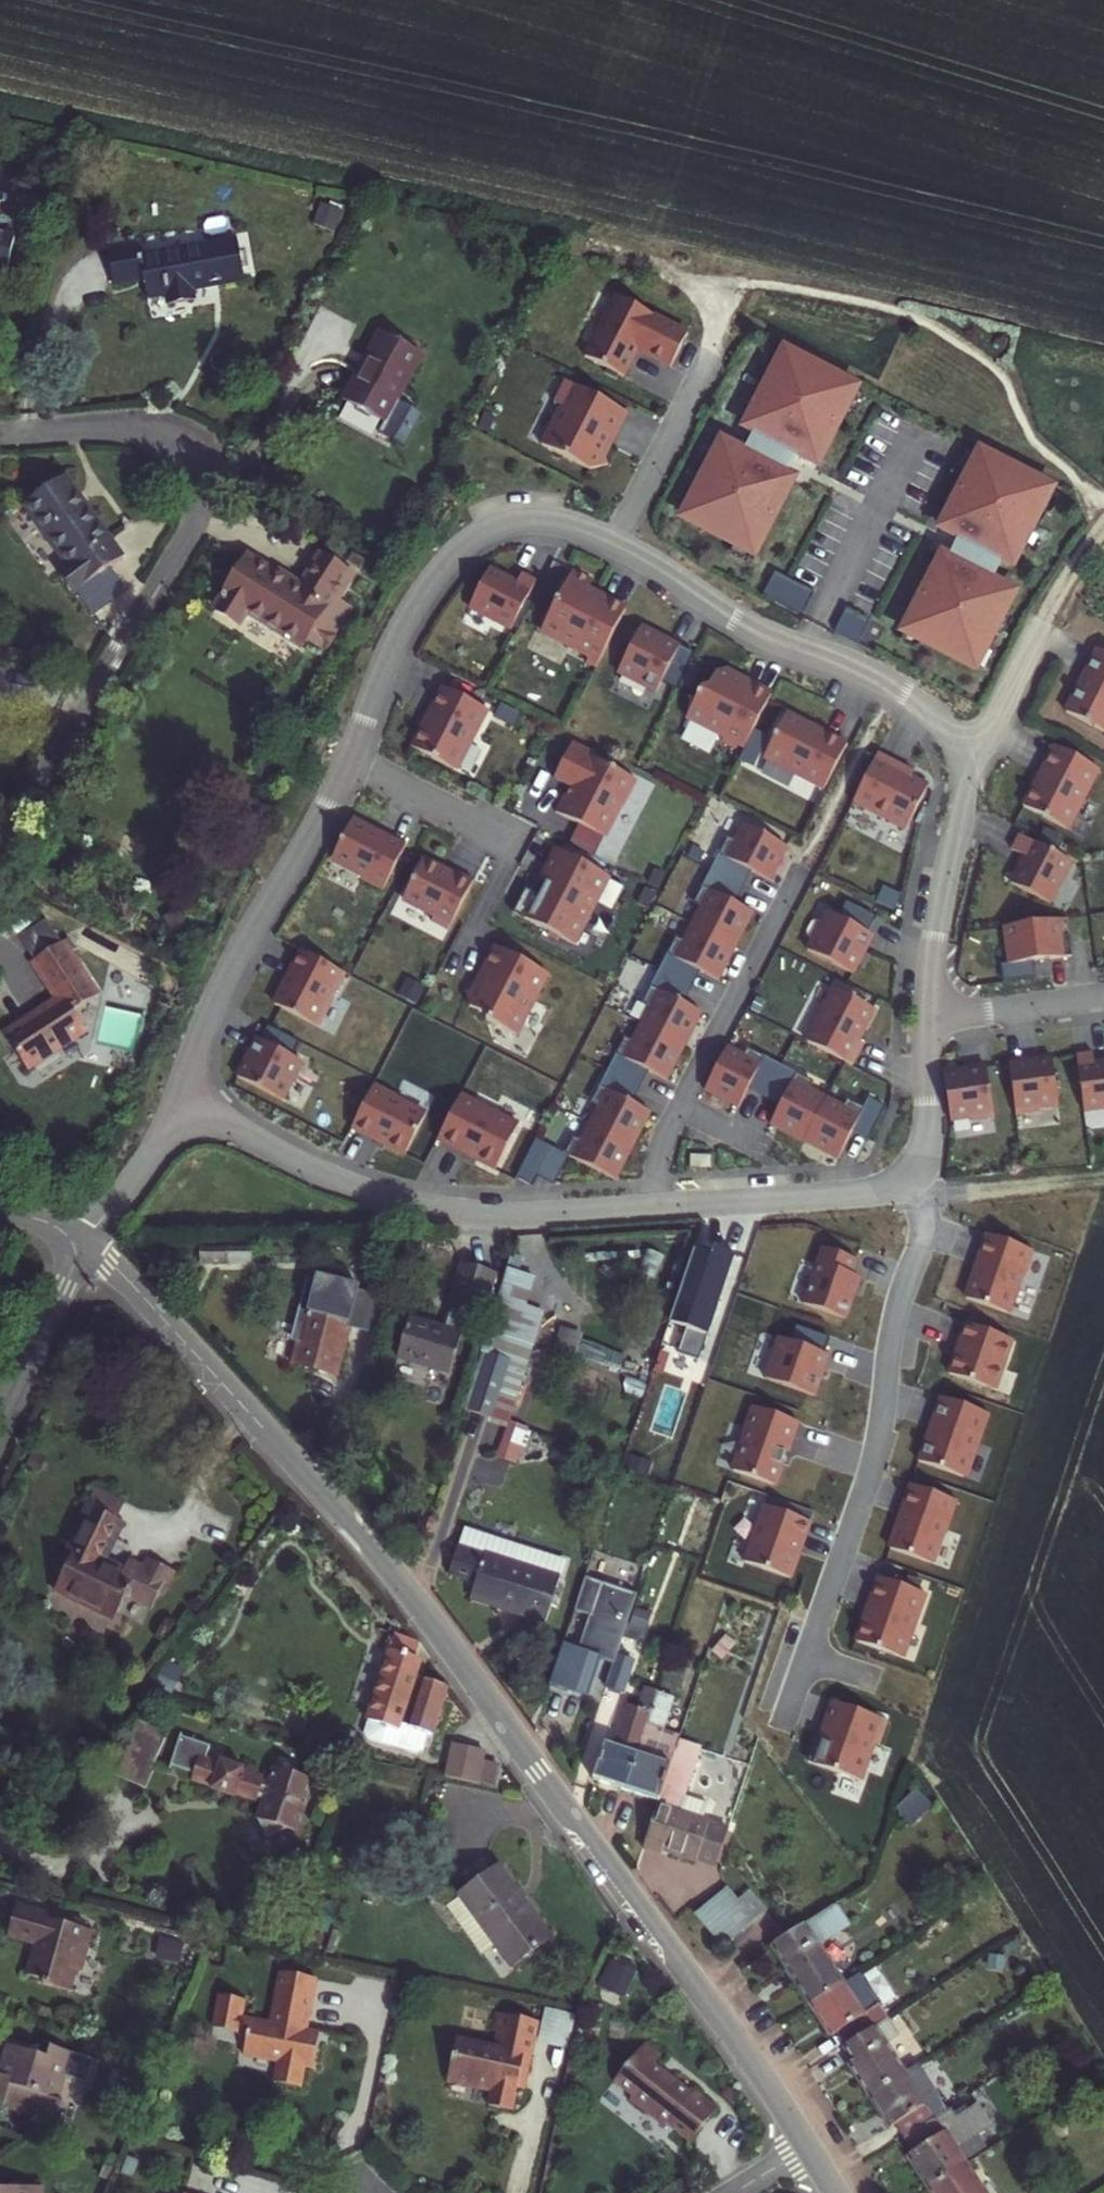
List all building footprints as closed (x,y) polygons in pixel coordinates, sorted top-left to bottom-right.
[(7,270),(13,243),(0,239),(0,269),(7,270)] [(172,295),(174,309),(205,304),(203,290),(248,283),(241,240),(144,256),(143,249),(115,253),(120,285),(151,280),(154,299),(172,295)] [(620,296),(589,357),(627,376),(641,349),(675,367),(692,333),(620,296)] [(381,334),(344,398),(387,422),(422,357),(381,334)] [(771,369),(752,406),(758,409),(749,427),(776,441),(798,452),(821,464),(849,408),(858,391),(860,387),(835,374),(833,379),(808,367),(811,362),(788,350),(777,372),(771,369)] [(630,412),(574,383),(563,405),(570,409),(550,448),(600,473),(616,463),(607,446),(614,431),(619,433),(630,412)] [(858,391),(849,408),(860,414),(869,396),(858,391)] [(697,495),(686,517),(709,529),(711,524),(736,537),(733,542),(739,544),(758,554),(797,478),(726,441),(716,458),(711,456),(692,492),(697,495)] [(776,441),(766,461),(787,472),(798,452),(776,441)] [(983,450),(944,527),(980,545),(988,549),(1016,564),(1025,546),(1030,549),(1050,512),(1044,509),(1055,487),(1032,475),(1030,480),(1005,468),(1008,463),(983,450)] [(60,481),(21,506),(74,588),(114,563),(60,481)] [(966,538),(955,559),(977,570),(988,549),(980,545),(966,538)] [(739,544),(733,555),(751,564),(756,553),(739,544)] [(977,570),(946,554),(907,631),(931,643),(934,639),(958,651),(956,656),(979,668),(990,646),(996,649),(1015,612),(1009,609),(1018,591),(977,570)] [(240,569),(214,620),(237,632),(242,623),(299,651),(303,642),(324,653),(326,648),(328,648),(333,638),(331,637),(345,610),(331,602),(342,579),(309,562),(295,591),(272,579),(270,584),(240,569)] [(474,606),(516,628),(541,580),(526,572),(521,582),(494,568),(474,606)] [(594,657),(603,662),(630,610),(604,596),(601,601),(587,594),(594,579),(574,569),(543,630),(594,657)] [(779,572),(768,594),(807,614),(819,592),(779,572)] [(850,608),(839,630),(863,643),(874,620),(850,608)] [(646,626),(621,671),(659,692),(665,682),(680,690),(698,655),(646,626)] [(1100,647),(1088,671),(1090,672),(1070,711),(1103,729),(1103,649),(1100,647)] [(594,657),(590,663),(600,668),(603,662),(594,657)] [(733,667),(720,671),(712,686),(705,688),(690,717),(728,737),(730,743),(737,747),(743,745),(749,748),(776,694),(754,683),(752,688),(737,680),(733,667)] [(509,719),(463,695),(449,722),(453,724),(447,736),(443,734),(432,756),(475,778),(492,744),(495,746),(509,719)] [(792,712),(770,755),(803,772),(802,775),(829,789),(852,743),(825,729),(824,731),(812,725),(813,723),(792,712)] [(617,760),(594,749),(575,786),(594,796),(590,805),(586,803),(577,820),(625,845),(642,813),(646,811),(658,787),(615,765),(617,760)] [(1101,773),(1055,749),(1041,776),(1043,777),(1037,789),(1035,788),(1024,810),(1067,832),(1084,798),(1087,800),(1101,773)] [(883,752),(857,802),(911,829),(933,786),(915,777),(919,770),(883,752)] [(411,845),(357,820),(337,859),(369,875),(367,879),(388,890),(411,845)] [(732,837),(715,870),(747,886),(755,870),(774,880),(792,846),(748,824),(739,840),(732,837)] [(601,832),(591,852),(615,864),(625,845),(601,832)] [(1076,860),(1023,833),(1015,848),(1029,855),(1015,882),(1054,902),(1076,860)] [(613,876),(562,849),(546,880),(551,883),(545,895),(531,888),(518,912),(555,931),(564,936),(578,943),(613,876)] [(428,859),(408,898),(440,915),(437,921),(454,930),(479,880),(462,872),(460,876),(428,859)] [(706,906),(697,923),(740,946),(758,912),(739,902),(747,886),(715,870),(698,903),(706,906)] [(832,911),(812,949),(857,973),(877,934),(873,931),(880,917),(850,901),(843,916),(832,911)] [(1071,917),(1008,926),(1013,963),(1005,963),(1008,981),(1041,976),(1039,960),(1076,955),(1071,917)] [(740,946),(697,923),(688,941),(680,937),(664,969),(695,986),(703,969),(723,980),(740,946)] [(555,931),(553,935),(562,940),(564,936),(555,931)] [(8,1025),(0,1030),(0,1044),(16,1069),(76,1031),(63,1011),(88,996),(54,942),(23,962),(47,1001),(8,1025)] [(556,974),(503,947),(490,971),(494,974),(487,988),(473,993),(478,1007),(492,1015),(494,1020),(524,1035),(556,974)] [(350,973),(305,950),(280,1004),(323,1026),(350,973)] [(654,1006),(646,1023),(689,1045),(707,1012),(687,1002),(695,986),(664,969),(647,1002),(654,1006)] [(839,988),(812,1041),(858,1065),(869,1043),(862,1040),(878,1008),(839,988)] [(672,1079),(689,1045),(646,1023),(638,1040),(630,1036),(613,1069),(644,1085),(652,1069),(672,1079)] [(308,1043),(278,1028),(271,1042),(266,1040),(246,1079),(292,1102),(312,1063),(300,1057),(308,1043)] [(732,1046),(710,1089),(744,1107),(753,1087),(769,1096),(786,1064),(753,1047),(749,1054),(732,1046)] [(1081,1053),(1088,1110),(1103,1108),(1103,1062),(1099,1062),(1097,1051),(1081,1053)] [(1057,1056),(1014,1062),(1020,1114),(1044,1111),(1044,1106),(1063,1104),(1057,1056)] [(786,1064),(769,1096),(785,1104),(775,1123),(809,1140),(832,1096),(815,1087),(818,1081),(786,1064)] [(991,1065),(948,1071),(954,1118),(973,1116),(974,1120),(998,1117),(991,1065)] [(603,1106),(595,1123),(638,1145),(655,1111),(636,1101),(644,1085),(613,1069),(596,1102),(603,1106)] [(378,1138),(410,1154),(431,1116),(399,1099),(400,1095),(379,1084),(356,1129),(377,1140),(378,1138)] [(466,1093),(443,1139),(468,1151),(469,1149),(481,1156),(480,1157),(501,1168),(525,1123),(466,1093)] [(832,1096),(809,1140),(843,1158),(858,1129),(874,1138),(891,1105),(874,1096),(869,1106),(853,1097),(849,1105),(832,1096)] [(570,1153),(621,1179),(638,1145),(595,1123),(586,1140),(578,1136),(570,1153)] [(557,1147),(541,1138),(521,1176),(537,1185),(543,1174),(557,1147)] [(559,1183),(574,1156),(570,1153),(557,1147),(543,1174),(559,1183)] [(696,1154),(695,1165),(716,1166),(716,1155),(696,1154)] [(988,1232),(964,1298),(1011,1315),(1035,1249),(988,1232)] [(699,1241),(671,1323),(709,1335),(737,1254),(699,1241)] [(308,1242),(204,1244),(204,1255),(253,1257),(253,1252),(307,1253),(308,1242)] [(822,1245),(803,1303),(847,1318),(861,1275),(855,1273),(860,1258),(822,1245)] [(499,1270),(462,1257),(448,1300),(484,1312),(499,1270)] [(508,1267),(461,1408),(507,1423),(545,1311),(527,1305),(536,1277),(508,1267)] [(312,1290),(307,1309),(299,1307),(292,1333),(299,1335),(291,1361),(334,1374),(348,1326),(359,1291),(350,1288),(316,1278),(312,1290)] [(307,1309),(312,1290),(305,1288),(299,1307),(307,1309)] [(388,1300),(359,1291),(348,1326),(377,1335),(388,1300)] [(459,1327),(409,1310),(396,1349),(446,1366),(459,1327)] [(967,1323),(949,1374),(997,1391),(1016,1340),(967,1323)] [(562,1328),(561,1350),(584,1351),(584,1329),(562,1328)] [(831,1355),(778,1335),(762,1377),(815,1397),(831,1355)] [(942,1396),(918,1461),(967,1479),(991,1413),(942,1396)] [(801,1423),(753,1405),(729,1469),(778,1486),(801,1423)] [(524,1461),(534,1427),(510,1420),(500,1454),(524,1461)] [(912,1484),(888,1550),(933,1566),(957,1501),(912,1484)] [(103,1488),(96,1503),(122,1516),(125,1517),(132,1503),(103,1488)] [(78,1553),(60,1589),(118,1617),(130,1593),(156,1606),(164,1588),(168,1590),(179,1569),(152,1556),(147,1565),(133,1558),(129,1568),(118,1562),(115,1567),(100,1560),(122,1516),(96,1503),(94,1502),(70,1548),(78,1553)] [(812,1523),(763,1504),(742,1561),(791,1579),(812,1523)] [(125,1517),(122,1516),(100,1560),(115,1567),(118,1562),(110,1557),(128,1519),(125,1517)] [(476,1601),(546,1625),(562,1580),(517,1563),(522,1547),(474,1529),(469,1542),(457,1578),(481,1586),(476,1601)] [(522,1547),(517,1563),(562,1580),(563,1575),(568,1563),(522,1547)] [(879,1575),(855,1641),(906,1660),(930,1594),(879,1575)] [(564,1641),(551,1680),(591,1693),(603,1657),(614,1661),(637,1593),(586,1576),(575,1608),(590,1613),(580,1646),(564,1641)] [(396,1642),(366,1740),(421,1757),(428,1753),(449,1689),(417,1678),(421,1666),(418,1664),(421,1650),(396,1642)] [(630,1665),(614,1661),(603,1694),(618,1699),(630,1665)] [(597,1779),(626,1789),(640,1745),(645,1732),(658,1694),(646,1690),(640,1711),(630,1709),(617,1748),(608,1745),(597,1779)] [(832,1700),(818,1738),(834,1743),(825,1767),(865,1781),(888,1721),(832,1700)] [(165,1735),(135,1722),(114,1772),(144,1785),(165,1735)] [(626,1789),(661,1804),(667,1787),(674,1764),(681,1744),(645,1732),(640,1745),(626,1789)] [(198,1773),(196,1780),(215,1786),(214,1789),(240,1797),(241,1793),(261,1799),(261,1797),(266,1799),(262,1812),(264,1813),(274,1831),(307,1814),(315,1788),(307,1773),(277,1764),(273,1780),(267,1778),(268,1776),(264,1775),(263,1765),(253,1762),(247,1769),(246,1769),(247,1766),(223,1757),(222,1761),(210,1758),(212,1751),(183,1742),(176,1766),(198,1773)] [(457,1747),(447,1778),(479,1787),(485,1764),(488,1755),(457,1747)] [(485,1764),(479,1787),(496,1791),(502,1768),(485,1764)] [(696,1772),(674,1764),(667,1787),(688,1794),(696,1772)] [(319,1777),(307,1773),(315,1788),(319,1777)] [(699,1864),(712,1827),(714,1822),(661,1804),(646,1850),(663,1856),(664,1853),(699,1865),(699,1864)] [(699,1864),(719,1870),(731,1834),(712,1827),(699,1864)] [(506,1870),(466,1900),(521,1971),(560,1942),(506,1870)] [(702,1915),(723,1947),(751,1930),(765,1920),(753,1901),(739,1910),(730,1897),(716,1906),(702,1915)] [(453,1910),(508,1982),(521,1971),(466,1900),(453,1910)] [(777,1942),(819,2007),(848,1989),(821,1943),(854,1921),(841,1901),(777,1942)] [(47,1920),(15,1911),(6,1941),(35,1950),(27,1981),(42,1985),(41,1989),(44,1990),(68,1997),(74,1976),(81,1977),(92,1937),(83,1934),(85,1928),(70,1924),(61,1921),(59,1928),(46,1924),(47,1920)] [(46,1924),(59,1928),(61,1921),(48,1918),(47,1920),(46,1924)] [(326,1920),(319,1947),(342,1953),(348,1926),(326,1920)] [(602,1985),(628,1995),(639,1967),(614,1957),(602,1985)] [(819,2007),(841,2041),(846,2038),(853,2048),(889,2024),(862,1980),(848,1989),(819,2007)] [(222,2002),(213,2036),(238,2041),(239,2036),(247,2038),(246,2041),(245,2045),(242,2058),(279,2067),(275,2087),(280,2088),(292,2091),(297,2070),(311,2074),(316,2054),(305,2052),(309,2040),(306,2039),(297,2038),(299,2028),(302,2028),(304,2028),(309,2027),(317,1990),(280,1981),(273,2013),(275,2018),(277,2022),(281,2024),(279,2033),(269,2030),(242,2025),(247,2009),(222,2002)] [(273,2013),(269,2030),(279,2033),(281,2024),(277,2022),(275,2018),(273,2013)] [(557,2019),(552,2039),(579,2045),(583,2025),(557,2019)] [(854,2062),(874,2097),(912,2073),(893,2044),(899,2039),(889,2024),(853,2048),(859,2058),(854,2062)] [(479,2094),(477,2101),(496,2105),(493,2119),(515,2124),(520,2102),(523,2087),(531,2088),(542,2036),(500,2026),(495,2045),(504,2047),(500,2062),(504,2063),(503,2070),(486,2067),(487,2059),(460,2053),(453,2088),(479,2094)] [(299,2028),(297,2038),(306,2039),(309,2027),(304,2028),(302,2028),(299,2028)] [(238,2041),(237,2043),(240,2044),(245,2045),(246,2041),(247,2038),(239,2036),(238,2041)] [(309,2040),(305,2052),(316,2054),(318,2042),(309,2040)] [(58,2131),(64,2108),(58,2106),(65,2083),(89,2090),(97,2066),(48,2051),(45,2061),(36,2066),(31,2056),(14,2052),(5,2081),(0,2079),(0,2112),(58,2131)] [(657,2052),(626,2085),(644,2101),(640,2106),(670,2133),(675,2130),(697,2151),(730,2116),(708,2095),(702,2099),(669,2069),(671,2066),(657,2052)] [(242,2058),(240,2068),(270,2075),(266,2091),(278,2095),(280,2088),(275,2087),(279,2067),(242,2058)] [(487,2059),(486,2067),(503,2070),(504,2063),(500,2062),(487,2059)] [(898,2124),(908,2139),(951,2113),(921,2067),(912,2073),(874,2097),(893,2127),(898,2124)] [(523,2087),(520,2102),(529,2104),(533,2088),(531,2088),(523,2087)] [(453,2088),(451,2095),(477,2101),(479,2094),(453,2088)] [(914,2159),(934,2190),(971,2167),(962,2152),(994,2131),(981,2110),(958,2125),(951,2113),(908,2139),(918,2155),(914,2159)] [(936,2192),(989,2192),(971,2167),(934,2190),(936,2192)] [(58,2181),(19,2179),(19,2192),(58,2192),(58,2181)] [(58,2192),(70,2192),(70,2180),(58,2181),(58,2192)]
